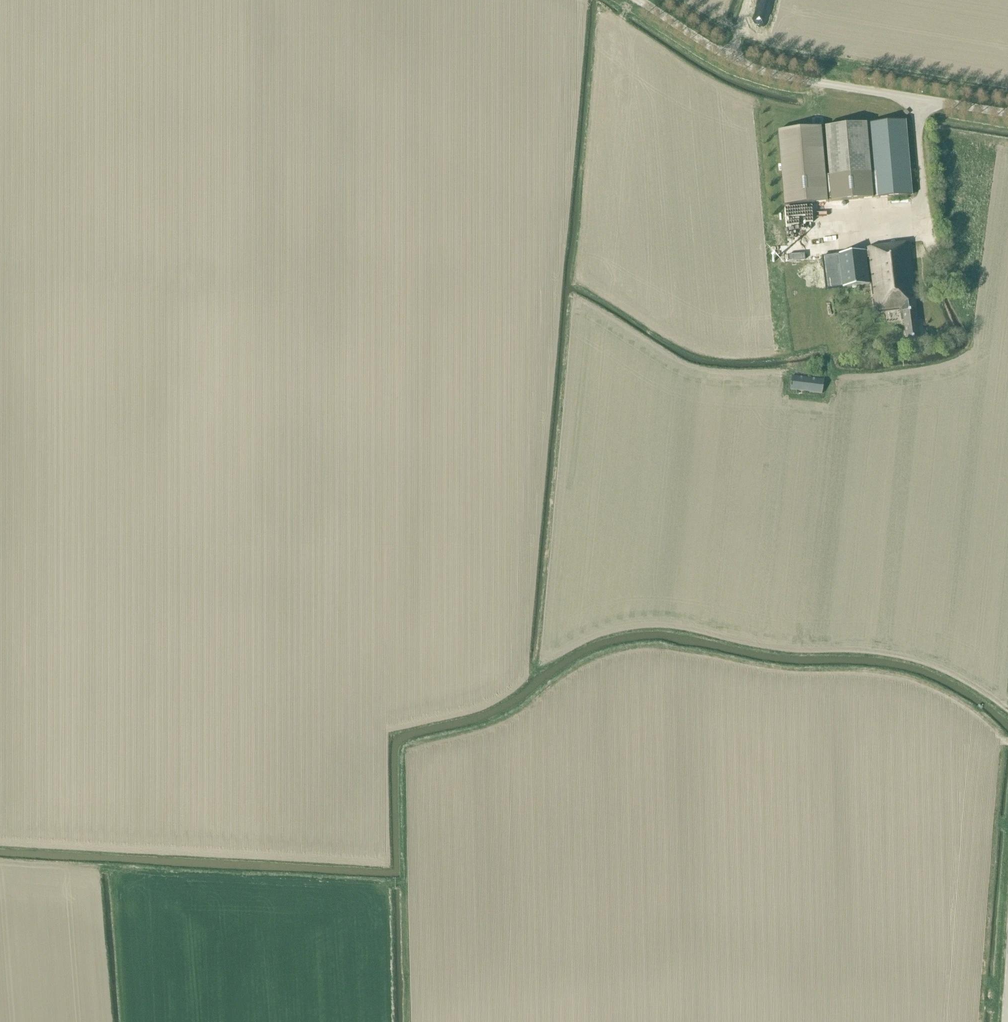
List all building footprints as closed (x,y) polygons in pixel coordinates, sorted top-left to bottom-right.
[(830,176),(826,176),(822,130),(779,134),(785,206),(912,195),(906,121),(869,124),(873,173),(870,173),(866,125),(826,128),(830,176)] [(875,313),(900,310),(900,313),(903,312),(906,340),(919,338),(914,295),(916,295),(909,243),(867,249),(875,313)] [(838,255),(843,288),(870,284),(865,251),(838,255)] [(843,288),(838,255),(821,256),(826,290),(843,288)] [(791,390),(822,394),(824,380),(792,376),(791,390)]
